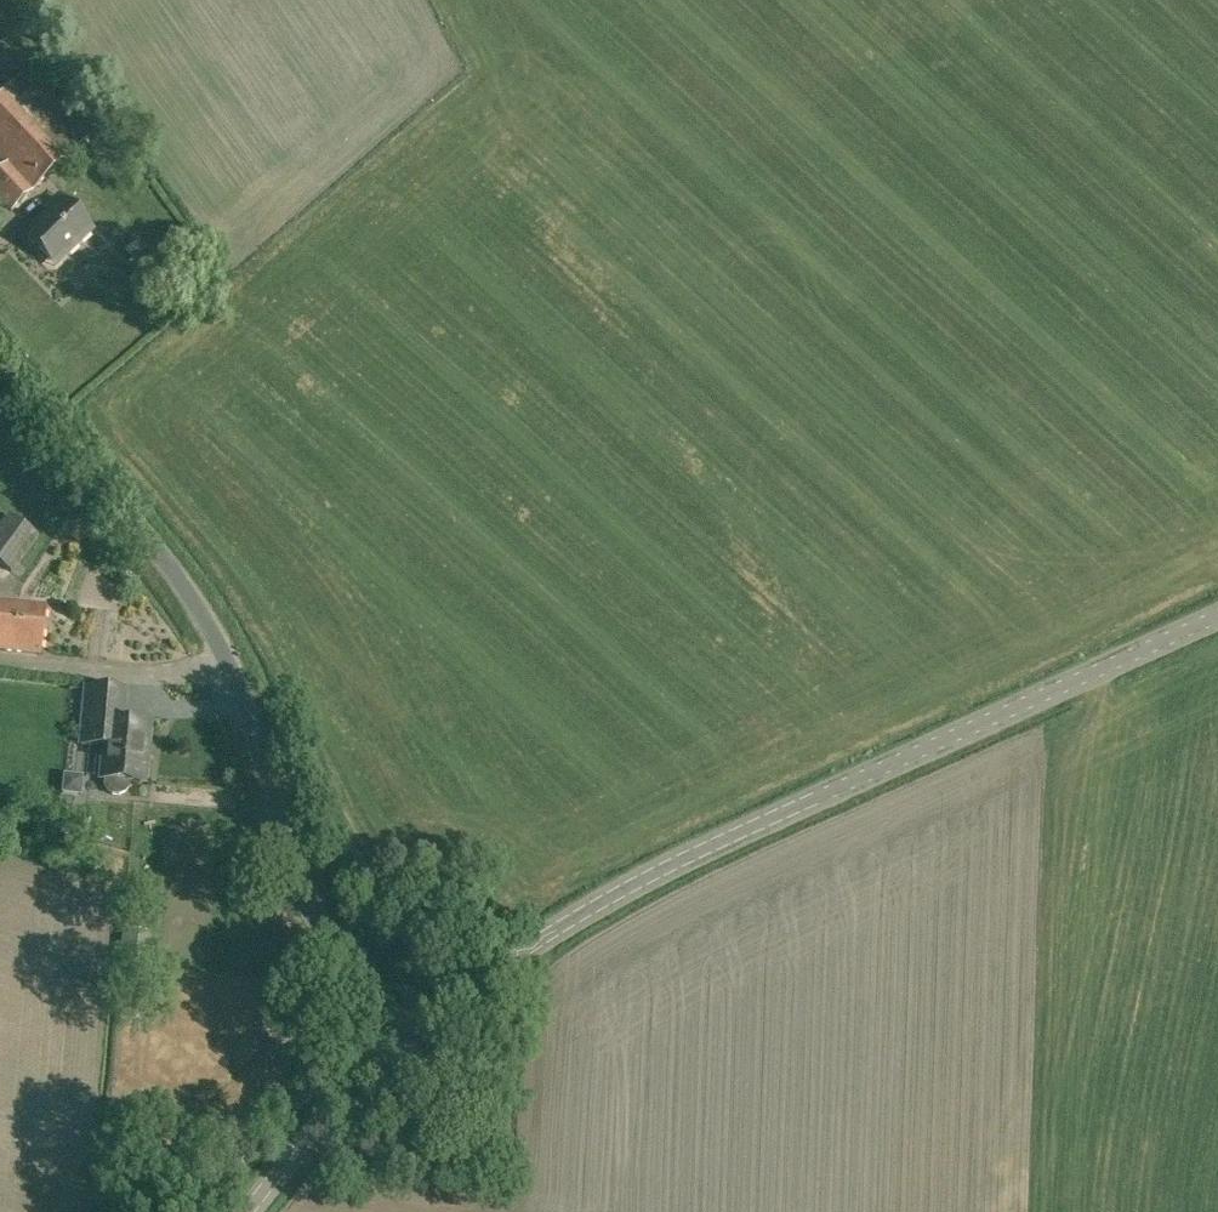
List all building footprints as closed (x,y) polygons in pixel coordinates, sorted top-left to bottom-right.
[(2,167),(0,168),(0,201),(10,211),(32,191),(32,190),(89,136),(27,71),(0,96),(0,165),(2,167)] [(60,258),(91,228),(61,197),(23,234),(37,248),(44,242),(60,258)] [(38,536),(7,512),(0,522),(0,563),(12,572),(38,536)] [(45,605),(0,601),(0,649),(40,653),(45,605)] [(142,782),(144,758),(148,725),(121,722),(124,689),(86,685),(80,743),(104,745),(100,778),(103,778),(103,784),(106,790),(111,794),(118,795),(123,792),(127,787),(128,781),(142,782)] [(499,1031),(509,1024),(499,1010),(489,1017),(499,1031)]
